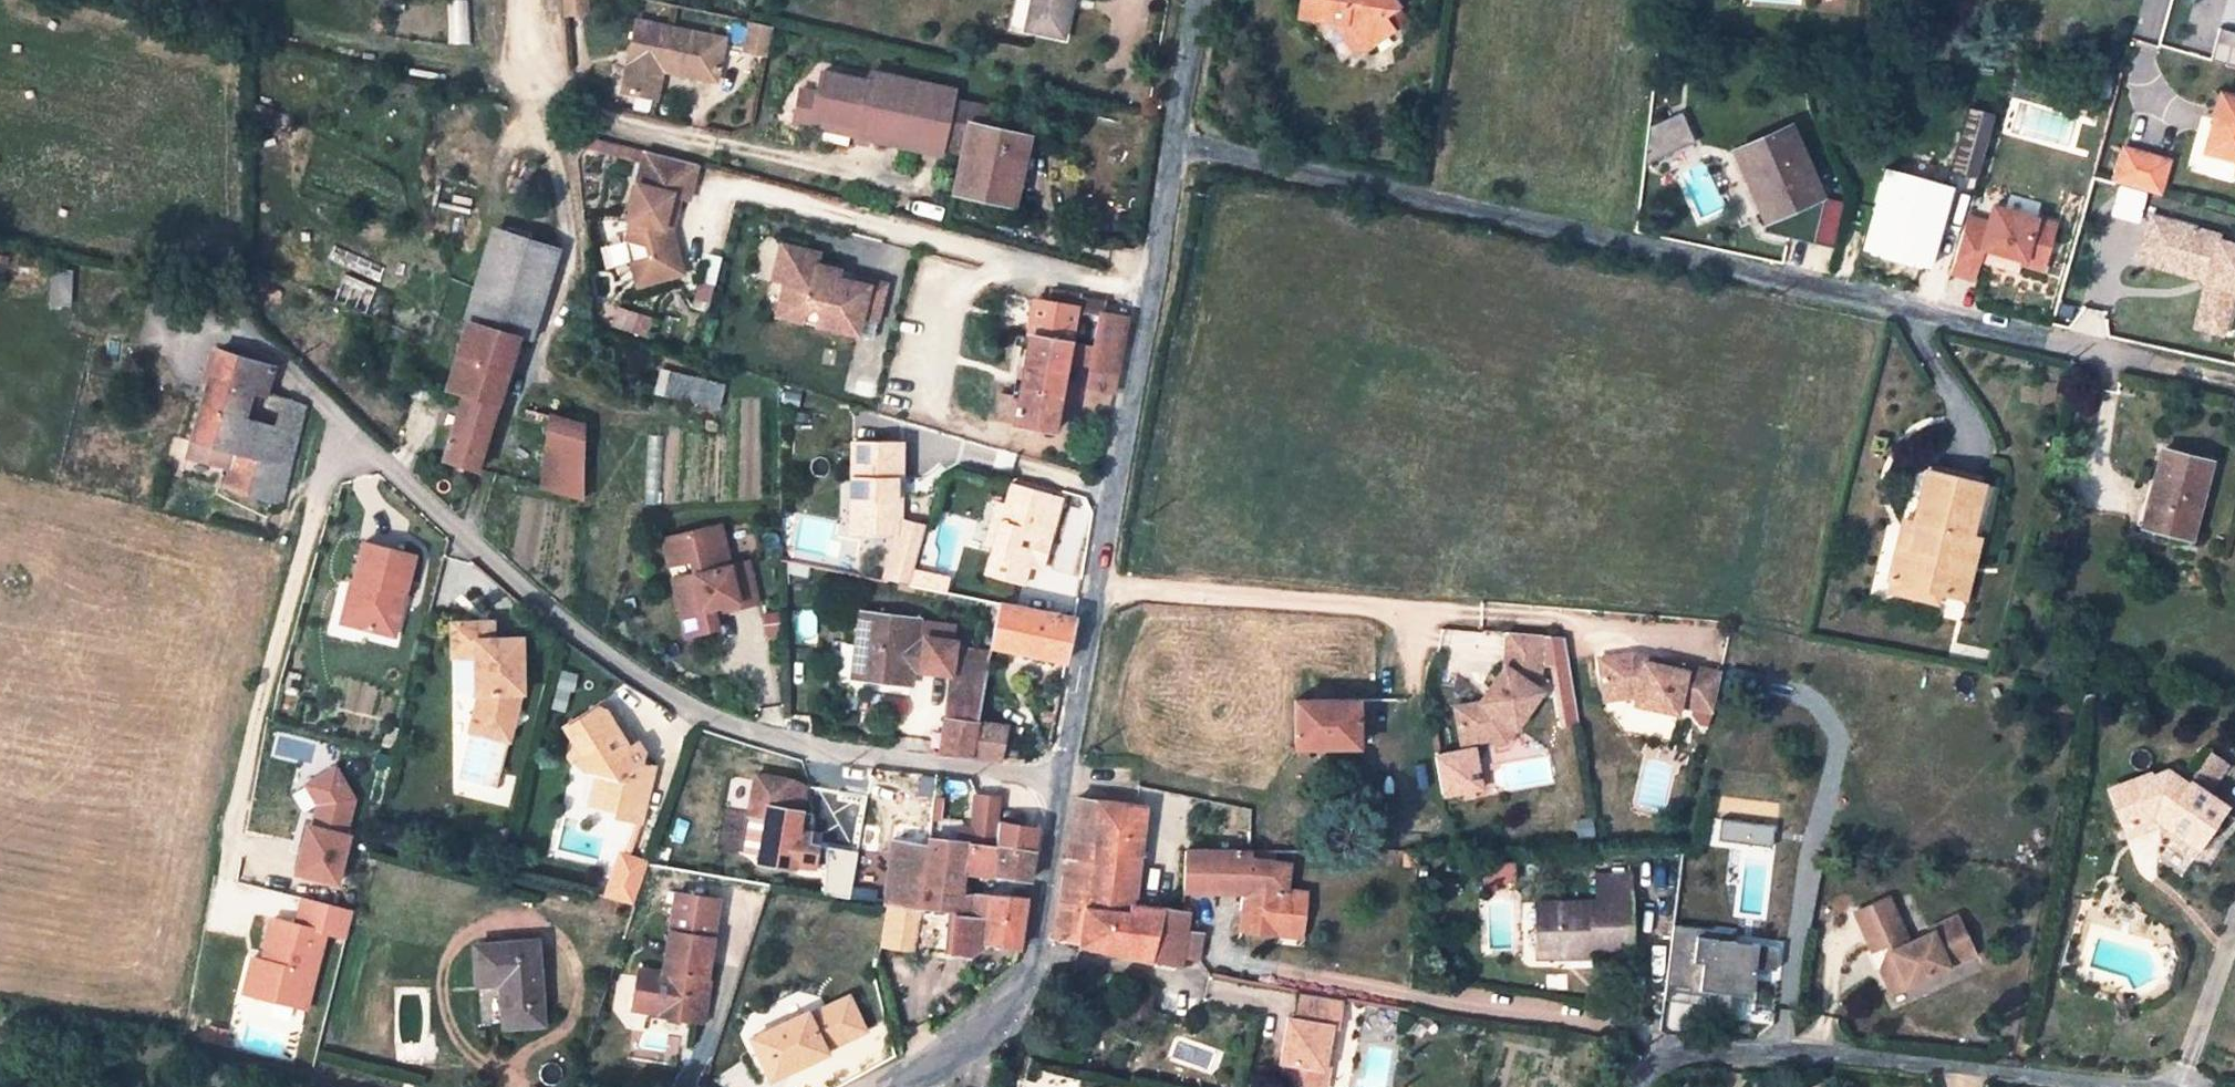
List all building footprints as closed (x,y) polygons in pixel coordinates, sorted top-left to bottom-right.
[(585,0),(563,0),(564,13),(586,12),(585,0)] [(1025,31),(1062,39),(1070,7),(1064,6),(1066,0),(1032,0),(1025,31)] [(1331,20),(1343,22),(1364,49),(1366,51),(1392,31),(1382,18),(1394,9),(1398,6),(1394,0),(1300,0),(1298,15),(1331,20)] [(1404,22),(1394,9),(1382,18),(1392,31),(1404,22)] [(1351,49),(1364,49),(1343,22),(1331,20),(1351,49)] [(710,86),(720,42),(633,22),(616,94),(648,102),(655,74),(710,86)] [(765,57),(772,27),(750,23),(749,22),(743,52),(765,57)] [(1022,156),(1026,138),(993,131),(996,110),(952,100),(954,92),(855,71),(853,80),(819,74),(810,118),(857,129),(855,138),(940,156),(941,151),(960,155),(952,194),(1008,205),(1019,156),(1022,156)] [(2032,86),(2016,82),(2012,95),(2028,99),(2032,86)] [(2219,92),(2202,150),(2234,159),(2234,96),(2219,92)] [(1989,109),(1961,103),(1947,169),(1974,175),(1989,109)] [(1682,113),(1648,128),(1644,165),(1695,142),(1682,113)] [(1767,221),(1822,196),(1790,125),(1734,150),(1747,177),(1762,170),(1771,189),(1755,196),(1767,221)] [(2167,161),(2122,149),(2112,183),(2157,195),(2167,161)] [(697,164),(645,151),(627,221),(630,221),(625,241),(646,246),(650,260),(631,265),(638,287),(683,275),(674,242),(667,244),(663,229),(666,217),(674,219),(680,196),(689,198),(697,164)] [(1949,184),(1881,169),(1863,251),(1930,266),(1949,184)] [(1755,196),(1771,189),(1762,170),(1747,177),(1755,196)] [(2120,186),(2112,216),(2139,224),(2148,194),(2120,186)] [(1822,196),(1767,221),(1764,231),(1815,243),(1826,197),(1822,196)] [(1984,233),(1963,228),(1951,270),(1973,276),(1982,245),(2023,256),(2022,260),(2042,266),(2055,221),(1993,203),(1988,220),(1984,233)] [(1988,220),(1967,214),(1963,228),(1984,233),(1988,220)] [(2138,261),(2198,278),(2207,274),(2212,284),(2204,288),(2198,308),(2225,316),(2232,291),(2234,291),(2234,245),(2216,240),(2218,235),(2150,216),(2138,261)] [(666,217),(663,229),(667,244),(674,242),(671,231),(674,219),(666,217)] [(475,324),(517,336),(530,341),(558,250),(504,233),(475,324)] [(816,255),(778,246),(770,282),(782,285),(787,260),(813,266),(816,255)] [(834,286),(837,272),(813,266),(787,260),(782,285),(774,319),(800,325),(802,319),(813,312),(815,317),(813,328),(855,337),(859,319),(875,322),(883,286),(851,279),(850,284),(843,282),(842,288),(834,286)] [(1047,308),(1097,316),(1097,309),(1074,304),(1075,301),(1048,297),(1047,308)] [(1117,376),(1127,321),(1097,318),(1097,316),(1047,308),(1032,306),(1027,339),(1017,400),(1013,425),(1013,429),(1052,435),(1056,411),(1067,413),(1071,383),(1061,381),(1064,363),(1066,346),(1092,350),(1089,367),(1088,373),(1103,376),(1116,378),(1117,376)] [(2198,308),(2192,327),(2220,335),(2225,316),(2198,308)] [(454,391),(475,324),(466,321),(447,388),(454,391)] [(463,394),(443,459),(476,469),(517,336),(475,324),(454,391),(463,394)] [(1017,400),(1027,339),(1012,337),(1011,345),(1019,347),(1010,399),(1017,400)] [(1066,346),(1064,363),(1089,367),(1092,350),(1066,346)] [(219,351),(213,371),(209,386),(194,436),(192,440),(234,452),(244,418),(245,418),(251,395),(268,390),(274,367),(246,359),(219,351)] [(200,384),(209,386),(213,371),(204,368),(200,384)] [(718,407),(723,388),(660,371),(655,392),(718,407)] [(1113,394),(1116,378),(1103,376),(1101,394),(1113,396),(1113,394)] [(1013,425),(1017,400),(1010,399),(997,397),(994,422),(1013,425)] [(297,432),(304,406),(303,406),(282,399),(274,426),(297,432)] [(584,499),(583,426),(549,415),(543,486),(584,499)] [(274,426),(245,418),(244,418),(234,452),(264,461),(274,426)] [(280,504),(297,432),(274,426),(264,461),(234,452),(224,487),(280,504)] [(900,443),(851,443),(850,501),(860,501),(859,534),(899,534),(899,522),(900,500),(895,500),(895,480),(900,480),(900,443)] [(2161,448),(2142,525),(2191,538),(2210,460),(2161,448)] [(1899,529),(1886,578),(1947,593),(1955,563),(1964,565),(1972,535),(1985,485),(1924,470),(1912,520),(1909,530),(1899,529)] [(1061,502),(1012,487),(1004,514),(993,551),(984,579),(1021,590),(1027,569),(1037,537),(1049,541),(1061,502)] [(860,501),(850,501),(850,534),(859,534),(860,501)] [(1004,514),(996,511),(985,548),(993,551),(1004,514)] [(1901,521),(1899,529),(1909,530),(1912,520),(1902,518),(1901,521)] [(924,529),(899,522),(899,534),(885,579),(907,584),(924,529)] [(672,582),(686,636),(716,629),(709,600),(716,599),(719,607),(735,602),(736,608),(755,603),(745,563),(728,568),(717,527),(662,541),(668,565),(690,560),(694,576),(672,582)] [(1981,536),(1972,535),(1964,565),(1955,563),(1947,593),(1965,598),(1981,536)] [(1037,537),(1027,569),(1040,573),(1049,541),(1037,537)] [(357,582),(346,624),(393,636),(400,609),(394,607),(398,594),(404,595),(414,555),(363,542),(353,581),(357,582)] [(340,622),(346,624),(357,582),(353,581),(351,580),(340,622)] [(1074,619),(998,604),(990,648),(1066,662),(1074,619)] [(970,759),(976,722),(987,666),(952,660),(953,642),(926,637),(925,644),(915,643),(918,621),(860,613),(851,679),(910,686),(912,670),(913,660),(923,661),(921,671),(949,675),(940,755),(970,759)] [(455,661),(475,661),(476,635),(494,635),(493,627),(455,628),(455,661)] [(1478,703),(1454,708),(1462,745),(1473,743),(1494,738),(1505,725),(1513,731),(1541,697),(1534,690),(1542,681),(1545,637),(1510,634),(1507,668),(1478,703)] [(494,641),(494,635),(476,635),(475,661),(476,695),(478,695),(469,734),(472,735),(459,783),(496,793),(520,697),(523,697),(522,641),(494,641)] [(1634,655),(1600,660),(1606,692),(1622,689),(1623,699),(1633,697),(1638,698),(1637,705),(1680,714),(1682,705),(1699,708),(1698,711),(1705,724),(1712,726),(1723,673),(1688,666),(1687,671),(1664,667),(1648,663),(1649,658),(1634,655)] [(1649,658),(1648,663),(1664,667),(1665,661),(1649,658)] [(912,670),(921,671),(923,661),(913,660),(912,670)] [(1606,692),(1607,702),(1623,699),(1622,689),(1606,692)] [(1295,700),(1295,746),(1358,746),(1358,699),(1295,700)] [(638,744),(633,747),(625,752),(617,738),(624,734),(605,703),(565,729),(570,739),(565,754),(570,763),(577,760),(584,772),(594,775),(588,804),(614,811),(613,816),(641,824),(654,768),(641,764),(644,753),(638,744)] [(1055,725),(1056,719),(1042,717),(1041,723),(1055,725)] [(1006,727),(976,722),(970,759),(1001,762),(1006,727)] [(1494,738),(1495,745),(1502,744),(1513,731),(1505,725),(1494,738)] [(1001,762),(1014,763),(1020,729),(1006,727),(1001,762)] [(633,747),(624,734),(617,738),(625,752),(633,747)] [(1462,745),(1435,750),(1444,795),(1465,791),(1467,799),(1477,797),(1475,789),(1482,788),(1473,743),(1462,745)] [(2108,788),(2124,828),(2159,814),(2176,825),(2172,830),(2195,846),(2225,805),(2207,792),(2226,763),(2210,751),(2188,783),(2168,769),(2150,776),(2148,773),(2108,788)] [(305,825),(293,872),(335,883),(347,836),(343,835),(352,800),(334,768),(304,784),(316,804),(310,827),(305,825)] [(766,821),(759,863),(781,868),(822,868),(826,849),(807,845),(811,816),(800,815),(785,812),(788,785),(756,778),(749,818),(766,821)] [(785,812),(800,815),(804,794),(788,785),(785,812)] [(998,825),(1001,802),(977,799),(973,832),(971,845),(996,848),(998,825)] [(1073,820),(1070,841),(1092,845),(1098,803),(1077,800),(1073,820)] [(1136,807),(1098,803),(1092,845),(1140,853),(1142,837),(1146,808),(1136,807)] [(2124,828),(2127,836),(2160,823),(2159,814),(2124,828)] [(2160,823),(2172,830),(2176,825),(2159,814),(2160,823)] [(742,861),(759,863),(766,821),(749,818),(742,861)] [(1773,827),(1723,822),(1722,840),(1771,846),(1773,827)] [(1036,829),(998,825),(996,848),(1033,853),(1036,829)] [(971,845),(973,832),(957,830),(956,844),(946,843),(929,840),(928,848),(925,870),(963,873),(967,845),(971,845)] [(1053,941),(1078,944),(1083,907),(1092,845),(1070,841),(1066,862),(1063,862),(1060,887),(1053,941)] [(925,870),(928,848),(894,843),(887,904),(893,905),(920,910),(925,870)] [(1028,882),(1033,853),(996,848),(971,845),(967,845),(963,873),(963,875),(992,877),(1028,882)] [(1092,845),(1083,907),(1132,913),(1134,907),(1140,853),(1092,845)] [(1420,849),(1405,849),(1406,863),(1419,864),(1420,849)] [(1249,854),(1184,851),(1181,890),(1240,894),(1240,889),(1285,891),(1287,864),(1268,862),(1249,861),(1249,854)] [(1249,861),(1268,862),(1268,853),(1250,852),(1249,854),(1249,861)] [(619,854),(603,898),(629,905),(647,865),(619,854)] [(682,870),(695,872),(697,862),(684,860),(682,870)] [(1485,865),(1485,881),(1513,880),(1513,863),(1485,865)] [(963,873),(925,870),(920,910),(958,915),(960,896),(963,875),(963,873)] [(1537,902),(1538,949),(1569,949),(1569,958),(1594,958),(1594,949),(1631,948),(1630,875),(1597,876),(1598,901),(1537,902)] [(878,889),(840,884),(838,896),(876,903),(878,889)] [(1285,891),(1240,889),(1240,894),(1238,916),(1248,917),(1247,932),(1272,934),(1273,923),(1303,925),(1305,893),(1285,891)] [(706,979),(718,901),(676,894),(664,975),(640,971),(634,1012),(663,1016),(663,1018),(702,1024),(709,980),(706,979)] [(1026,900),(1026,898),(974,896),(960,896),(958,915),(920,910),(914,955),(946,960),(948,954),(969,958),(992,944),(1019,948),(1026,900)] [(351,910),(301,897),(295,924),(271,918),(263,951),(266,951),(264,960),(261,960),(252,995),(305,1008),(324,932),(345,937),(351,910)] [(1880,966),(1889,986),(1903,979),(1906,985),(1958,961),(1951,946),(1966,939),(1955,915),(1930,926),(1932,931),(1908,943),(1888,898),(1856,912),(1873,950),(1887,943),(1889,949),(1887,956),(1882,958),(1880,966)] [(920,910),(893,905),(887,949),(914,955),(920,910)] [(1167,965),(1182,968),(1183,958),(1186,931),(1188,914),(1180,913),(1134,907),(1132,913),(1083,907),(1078,944),(1167,965)] [(1248,917),(1238,916),(1237,932),(1247,932),(1248,917)] [(1303,925),(1273,923),(1272,934),(1303,936),(1303,925)] [(1735,933),(1676,925),(1668,986),(1708,991),(1706,1006),(1732,1009),(1734,995),(1751,997),(1755,968),(1778,971),(1781,948),(1733,941),(1735,933)] [(1186,931),(1183,958),(1196,959),(1200,957),(1203,937),(1196,932),(1186,931)] [(1972,954),(1966,939),(1951,946),(1958,961),(1972,954)] [(474,947),(477,978),(499,977),(500,986),(504,1027),(545,1024),(538,942),(474,947)] [(1878,960),(1880,966),(1882,958),(1887,956),(1889,949),(1887,943),(1873,950),(1878,960)] [(1538,949),(1538,958),(1569,958),(1569,949),(1538,949)] [(252,995),(261,960),(251,957),(242,993),(252,995)] [(874,963),(875,961),(868,960),(866,968),(873,969),(874,963)] [(477,987),(500,986),(499,977),(477,978),(477,987)] [(1889,986),(1892,992),(1906,985),(1903,979),(1889,986)] [(1708,991),(1668,986),(1666,1000),(1706,1006),(1708,991)] [(1303,992),(1297,1020),(1290,1018),(1282,1059),(1288,1061),(1284,1082),(1307,1086),(1314,1086),(1318,1067),(1324,1068),(1327,1047),(1332,1026),(1338,1028),(1343,999),(1303,992)] [(830,1049),(868,1031),(853,997),(814,1017),(812,1012),(756,1039),(776,1079),(831,1052),(830,1049)] [(1332,1026),(1327,1047),(1334,1048),(1338,1028),(1332,1026)] [(1314,1086),(1325,1086),(1328,1069),(1324,1068),(1318,1067),(1314,1086)]
